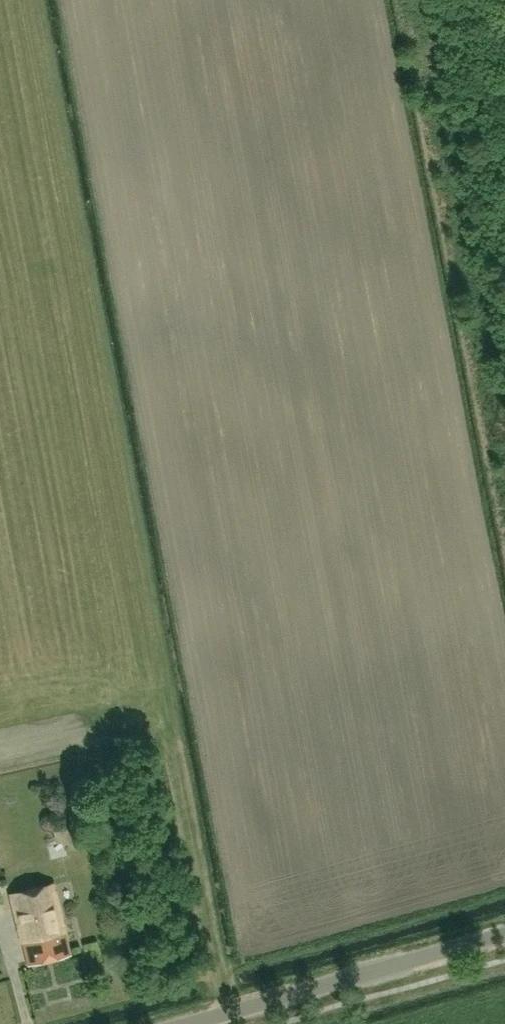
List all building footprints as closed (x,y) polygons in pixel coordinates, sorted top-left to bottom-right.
[(54,884),(11,894),(28,965),(71,954),(54,884)]
